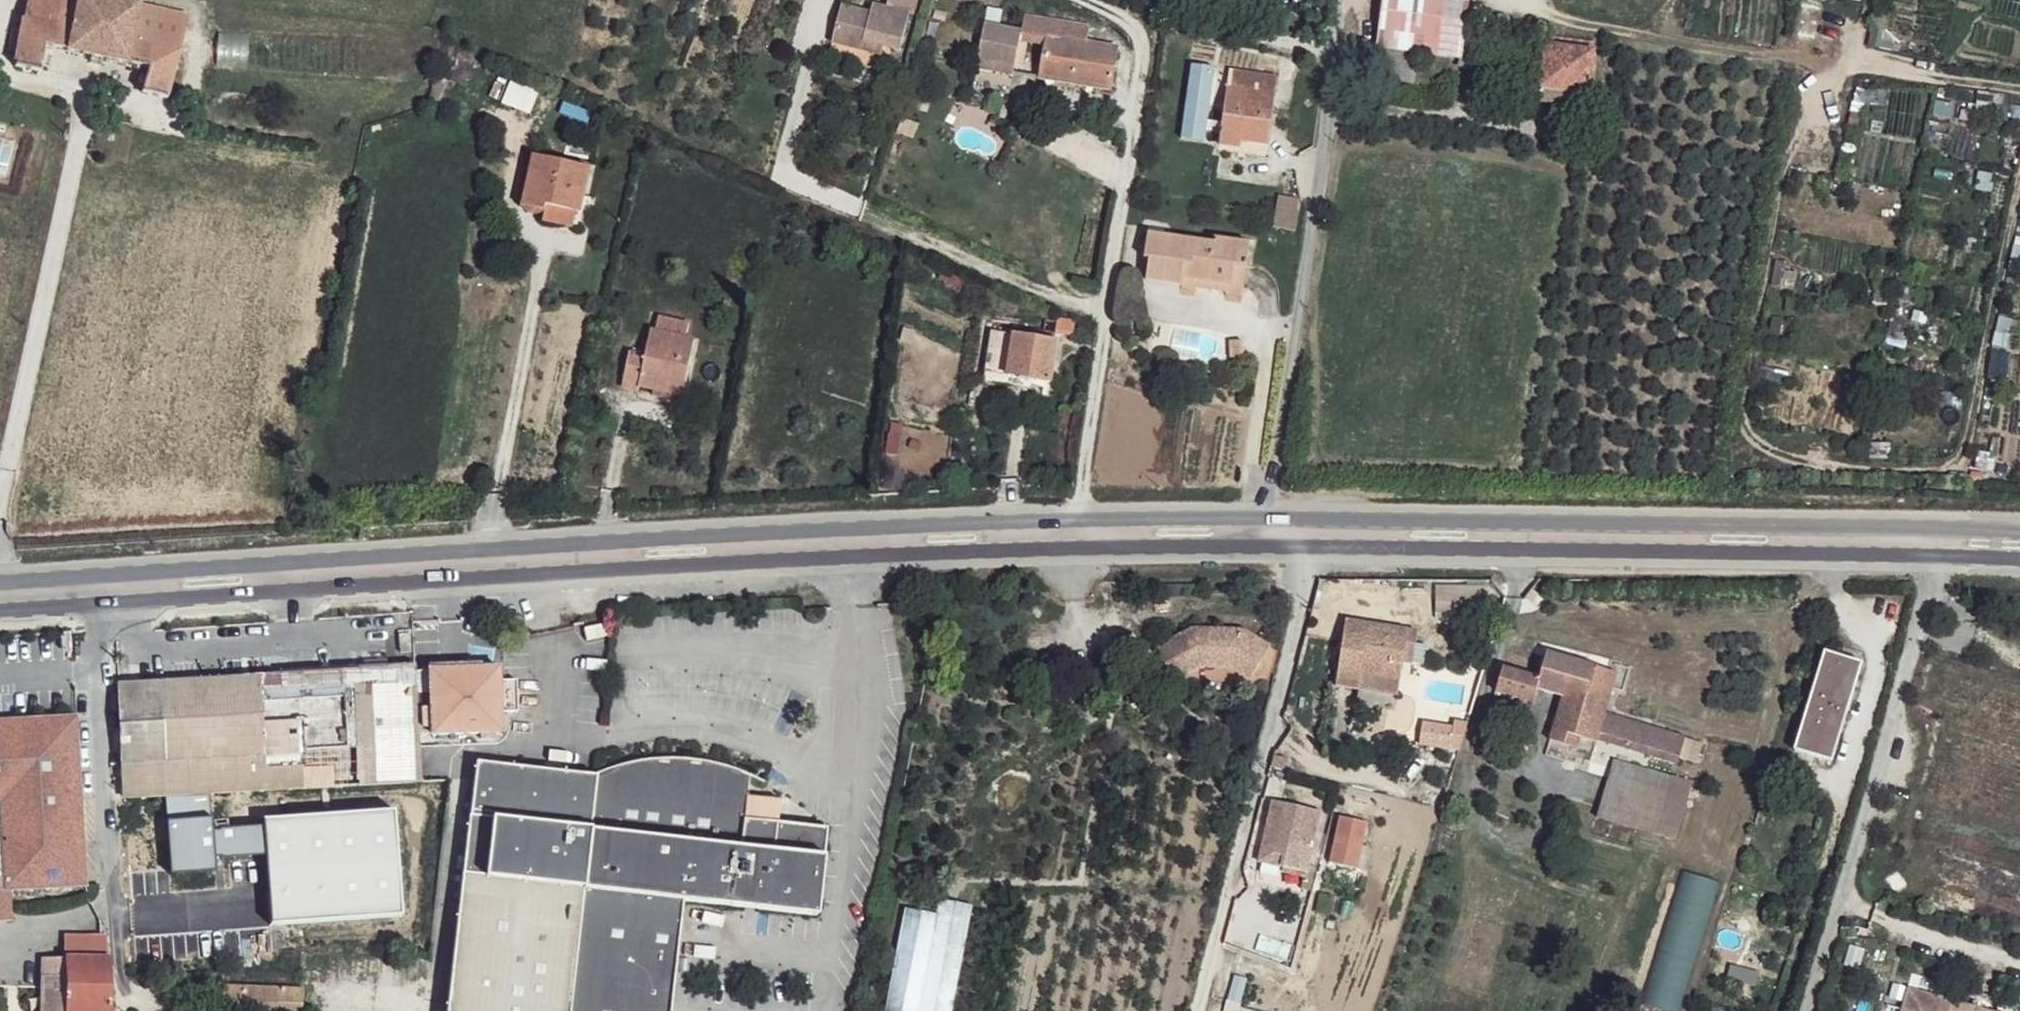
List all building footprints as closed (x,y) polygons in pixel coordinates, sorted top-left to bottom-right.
[(28,22),(77,34),(84,0),(33,0),(28,22)] [(116,0),(84,0),(77,34),(74,50),(129,62),(133,39),(140,6),(116,0)] [(886,6),(877,4),(876,9),(845,3),(835,38),(866,46),(869,38),(889,43),(904,47),(917,0),(887,0),(886,6)] [(1383,4),(1457,15),(1468,16),(1469,0),(1384,0),(1383,4)] [(1457,15),(1383,4),(1379,45),(1448,58),(1457,15)] [(188,16),(140,6),(133,39),(182,51),(188,16)] [(1448,58),(1458,60),(1468,16),(1457,15),(1448,58)] [(1090,26),(1026,17),(1021,43),(1047,47),(1048,39),(1089,44),(1090,26)] [(77,34),(28,22),(18,65),(45,70),(49,46),(74,50),(77,34)] [(1015,31),(983,28),(978,63),(1005,68),(1015,31)] [(1018,32),(1015,31),(1005,68),(1013,69),(1018,32)] [(1600,43),(1551,36),(1549,45),(1598,55),(1600,43)] [(1488,41),(1463,37),(1458,60),(1457,63),(1483,68),(1488,41)] [(889,43),(869,38),(866,46),(885,52),(889,43)] [(182,51),(133,39),(129,62),(150,68),(147,92),(172,96),(182,51)] [(1089,44),(1048,39),(1047,47),(1043,79),(1113,88),(1119,48),(1089,44)] [(1403,50),(1379,45),(1360,41),(1355,67),(1398,75),(1403,50)] [(1598,55),(1549,45),(1542,89),(1590,97),(1598,55)] [(1005,68),(978,63),(976,70),(1003,76),(1005,68)] [(1186,64),(1181,139),(1206,141),(1211,65),(1186,64)] [(1013,69),(1005,68),(1003,76),(1011,76),(1013,69)] [(1277,78),(1229,73),(1227,89),(1276,92),(1277,78)] [(449,78),(439,75),(435,97),(444,99),(449,78)] [(1276,92),(1227,89),(1220,147),(1241,150),(1241,143),(1272,144),(1276,92)] [(591,167),(538,154),(524,209),(545,214),(542,224),(582,231),(587,213),(582,211),(591,167)] [(1212,244),(1147,235),(1143,262),(1149,264),(1147,284),(1185,288),(1186,279),(1218,282),(1219,264),(1250,267),(1251,242),(1213,238),(1212,244)] [(1250,267),(1219,264),(1218,282),(1186,279),(1185,288),(1247,295),(1250,267)] [(1080,322),(1064,321),(1062,331),(1079,333),(1080,322)] [(691,344),(648,334),(641,358),(624,356),(618,389),(633,393),(634,389),(678,398),(691,344)] [(985,385),(998,387),(1005,336),(991,335),(985,385)] [(1015,337),(1005,336),(998,387),(1009,389),(1011,377),(1015,337)] [(1059,343),(1015,337),(1011,377),(1055,383),(1059,343)] [(1240,337),(1228,337),(1227,354),(1240,354),(1240,337)] [(1201,627),(1162,649),(1182,683),(1207,670),(1242,663),(1263,670),(1283,638),(1247,622),(1201,627)] [(1417,635),(1345,625),(1335,690),(1360,693),(1362,679),(1400,684),(1404,664),(1408,645),(1416,644),(1417,635)] [(1416,644),(1408,645),(1404,664),(1414,667),(1416,644)] [(1618,671),(1547,652),(1541,675),(1503,669),(1498,693),(1535,704),(1539,694),(1564,702),(1558,734),(1598,746),(1601,741),(1614,742),(1615,738),(1681,755),(1686,737),(1607,714),(1618,671)] [(1861,663),(1824,653),(1795,752),(1835,763),(1861,663)] [(281,663),(242,665),(242,681),(284,677),(281,663)] [(498,669),(432,672),(438,735),(503,734),(498,669)] [(242,681),(121,687),(128,804),(424,785),(418,673),(361,675),(284,677),(242,681)] [(1399,698),(1400,684),(1362,679),(1360,693),(1399,698)] [(0,721),(0,922),(13,921),(11,891),(87,887),(79,717),(0,721)] [(475,760),(442,1010),(666,1010),(679,902),(812,918),(823,829),(741,821),(745,778),(732,771),(717,765),(695,761),(676,759),(660,759),(642,760),(621,764),(592,774),(475,760)] [(1667,791),(1608,775),(1596,819),(1653,833),(1667,791)] [(223,803),(177,806),(178,823),(223,819),(223,803)] [(1323,815),(1277,803),(1265,853),(1289,857),(1287,870),(1309,875),(1323,815)] [(223,819),(178,823),(179,863),(225,860),(223,819)] [(1367,830),(1341,825),(1332,868),(1360,874),(1367,830)] [(1289,857),(1265,853),(1262,865),(1287,870),(1289,857)] [(225,860),(179,863),(181,876),(225,872),(225,860)] [(1811,865),(1792,862),(1790,873),(1811,877),(1811,865)] [(1711,880),(1675,871),(1645,1003),(1678,1010),(1681,1010),(1711,880)] [(931,904),(929,915),(898,910),(882,1010),(948,1010),(964,909),(931,904)] [(110,945),(79,946),(78,962),(110,963),(110,945)] [(46,961),(46,1010),(70,1010),(71,962),(46,961)] [(71,962),(70,1010),(112,1010),(110,963),(78,962),(71,962)] [(220,983),(220,1010),(225,1010),(305,1010),(306,1000),(240,996),(239,984),(220,983)] [(307,986),(239,984),(240,996),(306,1000),(307,986)] [(1914,989),(1907,1010),(1987,1010),(1914,989)]
